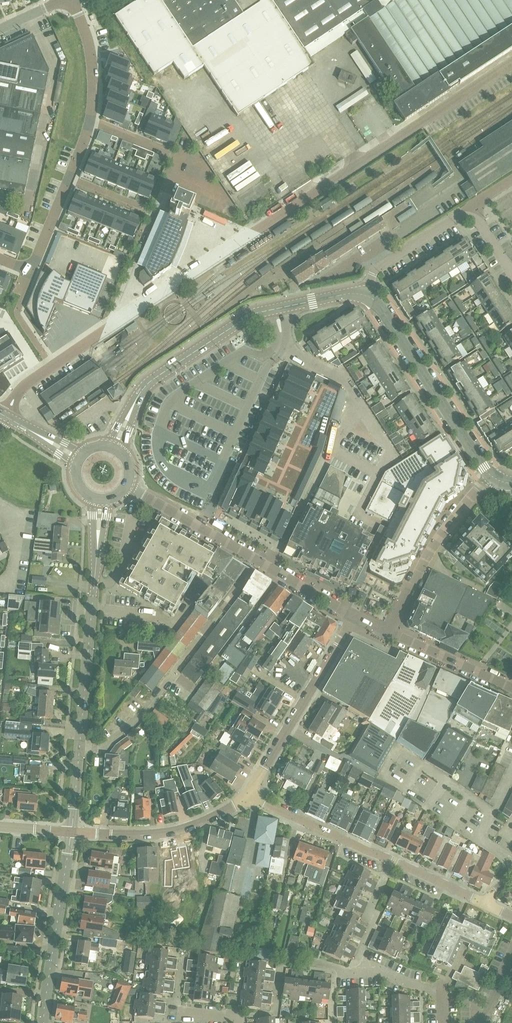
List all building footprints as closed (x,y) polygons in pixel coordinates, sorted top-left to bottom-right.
[(115,16),(154,75),(173,63),(184,79),(204,66),(238,116),(314,65),(304,49),(364,9),(370,18),(368,19),(351,30),(351,31),(345,34),(353,45),(358,41),(387,84),(378,90),(382,96),(391,90),(398,102),(394,105),(405,121),(449,91),(449,90),(459,84),(460,85),(511,50),(511,0),(397,0),(381,10),(376,1),(378,0),(139,0),(115,16)] [(0,50),(0,106),(40,114),(49,71),(32,35),(0,50)] [(61,47),(55,50),(61,62),(59,71),(64,72),(65,72),(67,62),(61,47)] [(110,58),(105,69),(110,71),(127,77),(131,66),(130,66),(131,64),(128,59),(124,57),(122,63),(110,58)] [(110,71),(106,82),(110,84),(129,90),(134,80),(127,77),(110,71)] [(356,78),(341,72),(338,80),(353,86),(356,78)] [(110,84),(106,94),(109,95),(127,102),(132,91),(129,90),(110,84)] [(109,95),(105,106),(108,107),(124,113),(128,102),(127,102),(109,95)] [(24,195),(40,114),(0,106),(0,190),(24,195)] [(108,107),(103,118),(115,122),(114,124),(128,130),(131,123),(124,121),(127,114),(124,113),(108,107)] [(163,120),(153,116),(155,112),(148,109),(143,121),(149,124),(144,134),(155,139),(163,120)] [(169,136),(176,139),(182,125),(177,118),(176,117),(173,124),(163,120),(155,139),(166,143),(169,136)] [(511,171),(511,122),(480,144),(484,149),(459,165),(466,176),(469,182),(468,183),(461,187),(469,199),(511,171)] [(106,134),(103,143),(108,145),(111,140),(112,136),(106,134)] [(88,164),(84,173),(95,178),(104,157),(105,154),(100,152),(98,157),(92,154),(92,155),(89,154),(85,163),(88,164)] [(153,157),(152,161),(158,163),(161,156),(154,153),(153,157)] [(115,161),(104,157),(95,178),(106,182),(114,163),(115,161)] [(106,182),(116,186),(124,167),(114,163),(106,182)] [(127,190),(134,172),(124,167),(116,186),(127,190)] [(135,169),(134,172),(127,190),(138,195),(146,174),(135,169)] [(152,190),(155,191),(159,182),(156,181),(157,178),(146,174),(138,195),(149,199),(152,190)] [(72,204),(69,203),(66,211),(69,212),(68,214),(78,219),(87,198),(76,193),(72,204)] [(188,219),(195,202),(176,194),(169,210),(171,211),(169,216),(168,215),(145,270),(140,274),(139,279),(145,287),(170,269),(175,259),(188,224),(186,223),(188,218),(188,219)] [(336,203),(332,197),(321,204),(323,207),(325,210),(336,203)] [(98,202),(87,198),(78,219),(89,223),(98,202)] [(90,223),(90,221),(101,225),(108,206),(98,202),(89,223),(90,223)] [(101,225),(111,230),(119,211),(108,206),(101,225)] [(111,230),(122,234),(129,215),(119,211),(111,230)] [(129,215),(122,234),(129,237),(127,241),(133,244),(138,232),(136,231),(140,220),(129,215)] [(323,255),(329,265),(387,227),(380,217),(328,251),(323,255)] [(9,227),(0,223),(0,248),(3,241),(4,240),(9,227)] [(27,234),(9,227),(4,240),(3,241),(0,248),(6,250),(18,255),(27,234)] [(479,281),(486,276),(485,273),(489,270),(475,248),(474,246),(471,248),(466,240),(463,242),(462,241),(456,245),(467,262),(472,259),(482,274),(477,277),(479,281)] [(451,250),(448,252),(458,268),(467,262),(456,245),(450,248),(451,250)] [(458,268),(448,252),(444,254),(443,253),(438,256),(449,273),(458,268)] [(329,265),(323,255),(322,254),(316,259),(315,258),(307,264),(313,274),(314,275),(315,276),(318,273),(323,270),(329,265)] [(449,273),(438,256),(432,260),(433,261),(430,264),(440,279),(449,273)] [(313,274),(307,264),(295,272),(292,274),(299,285),(314,275),(313,274)] [(440,279),(430,264),(426,266),(425,264),(419,268),(431,285),(440,279)] [(44,334),(55,306),(53,306),(55,301),(74,309),(91,316),(93,313),(93,312),(107,277),(78,265),(70,284),(61,281),(62,279),(53,272),(50,276),(41,272),(26,308),(44,334)] [(415,273),(411,275),(422,291),(431,285),(419,268),(414,271),(415,273)] [(6,291),(11,278),(0,273),(0,289),(6,291)] [(422,291),(411,275),(408,277),(407,276),(401,279),(412,297),(422,291)] [(479,281),(472,285),(471,286),(477,295),(494,284),(490,279),(489,280),(486,276),(479,281)] [(412,297),(401,279),(396,283),(397,285),(393,287),(398,295),(395,296),(396,298),(410,320),(415,317),(417,320),(424,315),(422,312),(417,315),(407,300),(412,297)] [(464,282),(457,286),(459,290),(466,285),(464,282)] [(494,284),(477,295),(483,304),(498,294),(496,291),(498,290),(494,284)] [(273,293),(278,290),(275,285),(270,288),(273,293)] [(459,290),(457,286),(450,291),(452,294),(459,290)] [(446,293),(439,298),(441,301),(448,297),(446,293)] [(501,298),(498,294),(483,304),(489,313),(506,302),(502,297),(501,298)] [(459,307),(463,304),(458,297),(454,300),(459,307)] [(441,301),(439,298),(432,302),(434,306),(441,301)] [(453,311),(457,308),(452,301),(448,304),(453,311)] [(506,302),(489,313),(494,323),(510,313),(508,309),(509,308),(506,302)] [(463,304),(459,307),(463,314),(467,311),(463,304)] [(457,308),(453,311),(457,318),(461,315),(457,308)] [(364,354),(378,345),(376,342),(381,339),(367,317),(366,315),(363,317),(358,309),(354,311),(353,310),(348,313),(359,331),(364,328),(373,343),(361,351),(364,354)] [(433,310),(431,311),(424,315),(417,320),(419,324),(418,325),(421,331),(439,320),(433,310)] [(359,331),(348,313),(342,317),(343,319),(340,321),(349,337),(359,331)] [(510,313),(494,323),(500,332),(511,325),(511,316),(510,313)] [(470,325),(474,323),(470,316),(466,318),(470,325)] [(464,329),(468,326),(464,319),(460,322),(464,329)] [(444,329),(439,320),(421,331),(425,336),(427,335),(429,339),(444,329)] [(335,321),(329,325),(340,342),(349,337),(340,321),(336,323),(335,321)] [(474,323),(470,325),(475,332),(479,329),(474,323)] [(325,330),(321,332),(331,348),(340,342),(329,325),(324,329),(325,330)] [(473,333),(468,326),(464,329),(469,336),(473,333)] [(450,338),(444,329),(429,339),(431,342),(429,343),(433,349),(450,338)] [(23,356),(17,348),(12,340),(6,332),(0,336),(0,371),(23,356)] [(331,348),(321,332),(318,335),(317,333),(311,337),(312,339),(307,343),(316,356),(321,353),(322,354),(331,348)] [(511,345),(511,332),(504,337),(510,347),(511,345)] [(484,346),(488,344),(483,337),(480,339),(484,346)] [(450,338),(433,349),(437,355),(438,354),(440,357),(456,347),(450,338)] [(480,344),(475,338),(472,340),(476,347),(480,344)] [(488,344),(484,346),(488,353),(492,351),(488,344)] [(378,345),(364,354),(363,355),(369,364),(386,353),(382,348),(381,349),(378,345)] [(456,347),(440,357),(443,360),(441,361),(445,368),(462,357),(456,347)] [(348,355),(351,359),(358,354),(355,351),(348,355)] [(488,357),(484,351),(480,353),(484,360),(488,357)] [(390,359),(386,353),(369,364),(374,373),(390,363),(388,360),(390,359)] [(351,359),(348,355),(341,359),(344,363),(351,359)] [(498,367),(501,365),(497,358),(493,360),(498,367)] [(55,417),(57,416),(108,380),(104,374),(101,370),(98,366),(94,360),(41,396),(47,406),(40,411),(47,422),(55,417)] [(456,381),(471,371),(465,362),(448,373),(452,379),(454,378),(456,381)] [(491,371),(495,369),(491,362),(487,364),(491,371)] [(241,480),(228,508),(269,531),(281,538),(282,538),(289,523),(322,451),(322,450),(331,420),(336,405),(341,387),(340,386),(338,385),(331,382),(316,375),(316,376),(294,366),(288,363),(284,372),(271,401),(240,468),(241,468),(236,477),(241,480)] [(390,363),(374,373),(380,382),(398,371),(394,366),(392,367),(390,363)] [(506,372),(501,365),(498,367),(502,374),(506,372)] [(352,375),(355,373),(351,366),(347,368),(352,375)] [(495,369),(491,371),(496,378),(500,376),(495,369)] [(401,377),(398,371),(380,382),(386,392),(402,382),(400,378),(401,377)] [(471,371),(456,381),(458,385),(456,386),(460,391),(477,380),(471,371)] [(355,373),(352,375),(356,382),(360,380),(355,373)] [(483,389),(477,380),(460,391),(464,397),(465,396),(467,399),(483,389)] [(503,389),(507,387),(502,380),(499,382),(503,389)] [(404,385),(402,382),(386,392),(392,401),(409,390),(406,384),(404,385)] [(363,393),(367,391),(362,384),(359,386),(363,393)] [(511,394),(507,387),(503,389),(508,396),(511,394)] [(121,394),(117,389),(110,394),(114,399),(121,394)] [(489,399),(483,389),(467,399),(470,403),(468,404),(472,410),(489,399)] [(371,398),(367,391),(363,393),(368,400),(371,398)] [(402,416),(417,406),(415,402),(417,401),(413,395),(395,406),(402,416)] [(335,419),(343,420),(347,400),(339,398),(335,419)] [(495,408),(489,399),(472,410),(475,415),(477,414),(479,418),(487,413),(494,409),(495,408)] [(509,408),(506,404),(499,408),(502,412),(509,408)] [(379,413),(375,406),(371,408),(375,415),(379,413)] [(417,406),(402,416),(407,425),(425,414),(421,408),(419,409),(417,406)] [(487,413),(479,418),(481,421),(477,424),(491,446),(492,448),(494,446),(499,454),(503,451),(504,453),(510,449),(499,432),(494,435),(484,420),(489,417),(487,413)] [(425,414),(407,425),(413,434),(429,424),(427,420),(428,419),(425,414)] [(383,427),(387,425),(383,418),(379,420),(383,427)] [(431,427),(429,424),(413,434),(419,444),(437,432),(433,426),(431,427)] [(387,425),(383,427),(388,434),(391,432),(387,425)] [(499,432),(510,449),(511,448),(511,433),(508,426),(499,432)] [(399,435),(396,432),(389,437),(391,440),(399,435)] [(402,462),(458,491),(462,488),(465,475),(463,471),(463,468),(443,436),(419,451),(412,456),(412,455),(402,462)] [(403,450),(399,443),(395,446),(399,453),(403,450)] [(458,491),(402,462),(385,473),(443,503),(457,494),(458,491)] [(443,503),(385,473),(377,487),(435,518),(443,503)] [(435,518),(377,487),(365,511),(390,523),(381,540),(414,558),(435,518)] [(348,588),(349,588),(352,581),(356,583),(367,560),(369,555),(366,554),(374,538),(373,538),(347,525),(335,519),(335,518),(340,499),(319,488),(310,506),(308,505),(297,527),(291,538),(289,542),(283,555),(348,588)] [(486,516),(506,535),(511,529),(511,510),(502,500),(486,516)] [(54,541),(67,542),(69,530),(66,529),(66,524),(56,523),(56,515),(39,514),(37,528),(48,528),(48,531),(55,531),(54,541)] [(167,567),(185,534),(158,518),(138,551),(167,567)] [(451,553),(456,557),(462,562),(464,564),(465,562),(469,566),(475,571),(473,573),(480,579),(485,584),(489,580),(494,575),(494,574),(495,575),(498,571),(499,570),(502,566),(503,566),(504,565),(505,564),(508,560),(511,556),(511,552),(508,548),(502,543),(501,542),(500,544),(494,539),(490,535),(492,533),(490,532),(485,527),(486,526),(485,525),(479,519),(472,527),(473,528),(466,536),(460,542),(460,543),(451,553)] [(185,534),(167,567),(147,601),(172,615),(180,601),(182,602),(181,603),(182,603),(185,598),(196,579),(203,583),(210,571),(207,569),(216,553),(216,552),(185,534)] [(67,542),(54,541),(43,540),(42,545),(49,546),(49,547),(54,547),(53,560),(61,561),(62,555),(66,555),(67,542)] [(414,558),(381,540),(371,559),(370,562),(386,570),(390,569),(394,571),(407,567),(409,563),(412,562),(414,558)] [(217,550),(216,552),(216,553),(207,569),(210,571),(203,583),(196,579),(185,598),(198,605),(219,578),(232,559),(217,550)] [(167,567),(138,551),(119,585),(147,601),(167,567)] [(219,578),(198,605),(139,682),(151,692),(246,569),(247,568),(232,559),(219,578)] [(35,588),(42,589),(42,593),(60,594),(60,590),(63,591),(65,568),(44,566),(43,577),(36,576),(35,588)] [(436,597),(419,633),(457,651),(495,600),(432,570),(422,590),(436,597)] [(195,684),(272,583),(255,572),(242,593),(181,673),(195,684)] [(254,644),(271,622),(282,608),(291,597),(276,587),(267,598),(262,606),(263,606),(259,612),(258,614),(255,618),(242,634),(239,632),(220,657),(236,669),(254,644)] [(489,587),(486,594),(496,599),(500,592),(489,587)] [(436,597),(422,590),(410,618),(412,619),(410,623),(411,627),(415,628),(414,630),(419,633),(436,597)] [(16,595),(14,610),(18,611),(19,610),(24,598),(24,597),(25,596),(24,596),(16,595)] [(284,631),(303,603),(293,597),(283,611),(289,615),(284,623),(282,622),(280,627),(274,623),(265,635),(270,639),(274,634),(280,638),(284,631)] [(25,602),(24,611),(28,612),(27,623),(36,624),(35,631),(35,637),(50,638),(50,635),(59,636),(59,633),(60,625),(61,625),(61,617),(59,617),(60,605),(41,603),(41,604),(25,602)] [(284,631),(289,635),(283,643),(281,642),(263,668),(270,673),(286,649),(298,631),(313,610),(312,610),(303,603),(284,631)] [(313,610),(298,631),(312,641),(314,639),(326,646),(333,635),(338,627),(336,622),(327,616),(326,617),(313,610)] [(312,641),(298,631),(286,649),(301,659),(312,641)] [(366,721),(407,656),(399,653),(395,661),(354,638),(333,674),(359,689),(349,707),(361,715),(359,716),(366,721)] [(144,640),(144,643),(138,643),(137,651),(153,652),(154,644),(149,644),(149,640),(144,640)] [(19,643),(18,651),(31,652),(32,644),(19,643)] [(55,678),(56,667),(48,666),(48,652),(36,652),(36,672),(39,672),(38,678),(55,678)] [(249,653),(243,661),(240,665),(251,671),(259,658),(249,653)] [(138,669),(140,655),(124,654),(123,662),(114,661),(113,676),(131,678),(132,669),(138,669)] [(407,656),(366,721),(368,722),(370,723),(369,724),(396,741),(396,740),(397,740),(423,696),(415,692),(418,687),(425,690),(435,668),(407,656)] [(251,671),(240,665),(229,680),(236,684),(241,676),(246,679),(251,671)] [(427,697),(423,696),(397,740),(423,758),(432,743),(433,743),(452,713),(469,684),(440,670),(427,697)] [(359,689),(333,674),(324,691),(349,707),(359,689)] [(191,700),(206,710),(212,703),(223,686),(209,676),(191,700)] [(262,700),(276,709),(283,698),(269,689),(268,689),(258,684),(255,689),(265,695),(262,700)] [(452,713),(433,743),(430,749),(457,765),(452,774),(453,775),(472,742),(479,730),(498,697),(469,684),(452,713)] [(40,705),(53,706),(54,693),(41,692),(41,693),(29,688),(27,693),(40,698),(40,705)] [(135,698),(140,692),(135,688),(130,694),(135,698)] [(276,709),(262,700),(253,694),(250,700),(238,693),(233,702),(244,709),(249,711),(252,707),(254,708),(253,709),(270,719),(273,715),(274,716),(275,716),(278,712),(277,710),(276,709)] [(498,697),(479,730),(472,742),(489,749),(490,746),(501,751),(500,751),(501,751),(508,735),(509,735),(511,728),(511,703),(498,697)] [(207,711),(206,710),(191,700),(188,705),(200,714),(195,720),(199,723),(207,711)] [(325,704),(317,717),(337,729),(346,712),(332,704),(330,707),(325,704)] [(53,706),(40,705),(39,712),(26,714),(26,717),(21,717),(20,723),(33,724),(33,725),(43,726),(44,718),(52,719),(53,706)] [(244,709),(240,716),(246,719),(244,722),(241,720),(235,729),(250,739),(252,736),(258,739),(265,727),(253,720),(251,722),(250,721),(254,715),(249,712),(249,711),(244,709)] [(168,720),(155,710),(148,718),(157,725),(155,728),(160,731),(168,720)] [(337,729),(317,717),(309,730),(316,734),(313,740),(331,750),(334,744),(326,740),(330,734),(333,735),(337,729)] [(33,724),(20,723),(6,722),(5,730),(5,733),(21,735),(20,740),(29,741),(28,754),(39,755),(39,752),(47,753),(48,736),(40,735),(40,733),(32,732),(33,725),(33,724)] [(192,730),(190,733),(198,739),(199,737),(202,739),(203,739),(208,731),(195,723),(191,729),(192,730)] [(396,741),(369,724),(358,741),(386,758),(396,741)] [(229,748),(226,753),(238,761),(241,756),(246,758),(254,746),(251,744),(253,741),(250,739),(235,729),(231,727),(227,734),(232,737),(227,746),(229,748)] [(193,737),(190,733),(169,754),(172,757),(169,756),(170,765),(176,765),(174,755),(193,737)] [(106,756),(104,777),(117,779),(117,778),(123,779),(127,774),(127,771),(124,771),(125,764),(128,764),(129,752),(125,752),(123,751),(132,744),(127,737),(116,746),(110,754),(109,756),(106,756)] [(238,761),(226,753),(223,758),(219,756),(211,769),(229,781),(227,783),(232,786),(234,782),(233,779),(240,768),(235,766),(238,761)] [(32,784),(32,783),(46,784),(47,768),(33,767),(33,768),(28,767),(29,758),(14,756),(13,762),(13,764),(21,764),(20,775),(24,776),(24,783),(32,784)] [(331,770),(336,772),(341,761),(336,759),(335,760),(331,770)] [(326,764),(319,761),(314,772),(320,776),(326,764)] [(305,790),(313,774),(290,762),(286,769),(285,769),(281,769),(279,773),(281,778),(305,790)] [(344,776),(349,765),(342,762),(337,773),(342,775),(344,776)] [(495,763),(488,777),(481,793),(492,799),(506,769),(495,763)] [(178,767),(182,778),(184,783),(183,783),(187,794),(182,796),(188,810),(200,805),(191,782),(192,781),(187,765),(178,767)] [(143,771),(144,788),(136,788),(137,818),(140,818),(140,819),(146,819),(146,818),(150,818),(150,811),(150,810),(150,800),(144,800),(144,791),(156,791),(154,770),(143,771)] [(358,784),(369,789),(374,778),(364,773),(358,784)] [(481,793),(488,777),(478,773),(471,789),(481,793)] [(327,792),(315,818),(324,822),(337,797),(339,796),(348,777),(344,776),(342,775),(337,786),(338,787),(335,796),(327,792)] [(177,793),(178,792),(174,779),(163,781),(166,794),(160,796),(164,815),(178,812),(174,793),(177,793)] [(193,782),(201,802),(206,800),(208,797),(211,801),(216,797),(218,798),(221,796),(221,793),(222,792),(210,779),(205,784),(201,779),(193,782)] [(382,790),(385,783),(375,779),(372,786),(382,790)] [(385,783),(382,790),(383,791),(381,794),(393,800),(398,789),(385,783)] [(111,804),(111,809),(112,809),(112,818),(128,819),(129,806),(127,806),(128,802),(118,801),(118,797),(123,790),(117,786),(104,804),(111,804)] [(315,818),(327,792),(317,787),(305,813),(315,818)] [(398,789),(393,800),(398,803),(403,794),(398,791),(398,790),(398,789)] [(36,811),(37,797),(30,796),(31,794),(13,792),(13,791),(6,791),(5,802),(12,803),(13,800),(18,800),(18,810),(36,811)] [(502,813),(509,818),(511,814),(511,792),(502,813)] [(337,828),(349,802),(339,797),(327,823),(337,828)] [(349,802),(337,828),(347,832),(359,806),(349,802)] [(359,838),(371,812),(362,808),(349,834),(359,838)] [(371,812),(359,838),(369,843),(381,817),(371,812)] [(261,819),(257,818),(255,829),(258,829),(256,839),(266,841),(264,850),(262,850),(259,865),(269,867),(274,842),(279,817),(261,813),(261,819)] [(385,842),(386,841),(388,842),(398,820),(392,817),(388,826),(383,823),(377,836),(379,838),(379,839),(380,841),(383,843),(385,842)] [(413,836),(406,850),(417,856),(423,843),(423,842),(425,838),(430,841),(432,835),(435,830),(437,824),(431,820),(428,826),(427,826),(422,837),(417,834),(415,837),(413,836)] [(415,823),(413,828),(416,829),(415,831),(418,833),(421,826),(415,823)] [(416,829),(413,828),(411,831),(404,828),(402,832),(401,832),(395,845),(406,850),(413,836),(415,837),(417,834),(418,833),(415,831),(416,829)] [(228,851),(232,835),(211,829),(206,846),(228,851)] [(229,854),(217,893),(229,896),(236,866),(240,867),(246,844),(240,842),(242,832),(236,830),(229,854)] [(432,835),(430,841),(423,855),(433,860),(436,853),(442,855),(447,845),(447,846),(450,839),(443,836),(442,840),(432,835)] [(273,858),(271,857),(269,867),(268,872),(268,873),(282,876),(284,866),(284,861),(285,861),(289,842),(277,839),(273,858)] [(303,863),(309,847),(299,843),(293,859),(298,861),(294,873),(300,875),(304,863),(303,863)] [(442,855),(437,865),(447,870),(451,863),(456,865),(457,865),(463,853),(465,849),(458,846),(456,850),(447,846),(447,845),(442,855)] [(165,860),(164,886),(172,886),(173,870),(174,869),(190,867),(186,846),(176,847),(170,848),(171,851),(172,859),(165,860)] [(319,850),(309,847),(303,863),(304,863),(308,865),(304,876),(309,878),(314,867),(319,850)] [(148,869),(156,868),(156,850),(137,850),(137,870),(138,870),(139,883),(148,883),(148,869)] [(329,854),(319,850),(314,867),(309,878),(319,881),(317,885),(323,887),(329,869),(325,867),(329,854)] [(100,874),(110,876),(117,877),(119,865),(112,864),(113,857),(110,856),(107,852),(104,855),(92,853),(92,857),(88,859),(91,863),(90,866),(99,867),(100,869),(100,874)] [(472,873),(472,872),(470,877),(472,878),(469,884),(479,889),(482,882),(488,886),(493,876),(486,873),(493,857),(484,852),(481,857),(482,857),(476,868),(475,868),(472,873)] [(27,861),(26,868),(45,870),(46,856),(14,853),(14,859),(27,861)] [(209,874),(220,877),(223,867),(226,855),(218,853),(215,862),(212,862),(210,868),(209,874)] [(457,865),(456,865),(453,873),(463,877),(466,870),(472,872),(472,873),(475,868),(476,868),(482,857),(481,857),(473,853),(472,857),(463,853),(457,865)] [(348,876),(375,889),(378,884),(368,879),(371,874),(353,865),(348,876)] [(100,874),(89,872),(87,885),(99,887),(98,893),(113,896),(114,896),(116,885),(109,884),(110,876),(100,874)] [(271,875),(270,883),(283,884),(284,876),(271,875)] [(375,889),(348,876),(343,886),(361,894),(363,890),(373,895),(375,889)] [(23,891),(40,894),(42,882),(16,878),(15,882),(24,884),(23,891)] [(395,915),(408,887),(403,885),(398,895),(393,892),(384,910),(395,915)] [(361,894),(343,886),(338,896),(366,909),(368,904),(358,900),(361,894)] [(413,890),(408,887),(395,915),(405,920),(414,902),(409,900),(413,890)] [(40,894),(23,891),(17,890),(16,897),(12,896),(11,901),(38,906),(40,894)] [(241,899),(229,896),(217,893),(215,892),(204,925),(196,950),(219,954),(223,936),(231,938),(233,931),(241,899)] [(98,893),(94,893),(93,899),(85,898),(83,911),(92,912),(93,914),(93,918),(103,920),(105,920),(106,916),(104,914),(106,904),(108,905),(112,902),(113,896),(98,893)] [(419,904),(414,902),(405,920),(416,925),(429,897),(423,894),(419,904)] [(274,895),(271,909),(279,910),(282,896),(274,895)] [(366,909),(338,896),(333,908),(341,912),(351,915),(353,911),(363,915),(366,909)] [(152,909),(152,897),(137,897),(137,909),(152,909)] [(434,899),(429,897),(416,925),(427,930),(435,912),(430,909),(434,899)] [(6,907),(8,907),(9,900),(0,899),(0,905),(6,906),(6,907)] [(34,927),(36,914),(10,910),(9,916),(19,918),(18,924),(34,927)] [(351,915),(341,912),(337,921),(364,934),(367,929),(357,924),(360,919),(351,915)] [(492,939),(494,934),(493,931),(462,916),(460,921),(446,915),(442,925),(438,926),(436,930),(438,933),(427,956),(451,967),(464,937),(472,941),(468,948),(488,957),(495,941),(492,939)] [(93,918),(83,916),(82,920),(79,922),(81,926),(81,929),(95,931),(94,937),(118,940),(119,934),(106,928),(102,928),(103,920),(93,918)] [(364,934),(337,921),(332,932),(350,940),(352,935),(362,939),(364,934)] [(31,943),(32,942),(33,938),(32,937),(33,929),(1,926),(1,933),(0,939),(8,940),(9,941),(15,942),(31,943)] [(372,936),(400,949),(404,938),(387,930),(384,935),(375,931),(372,936)] [(332,932),(327,942),(354,955),(357,950),(347,945),(350,940),(332,932)] [(400,949),(372,936),(370,941),(379,946),(377,951),(395,960),(400,949)] [(129,943),(125,942),(103,939),(101,946),(115,947),(115,950),(124,951),(125,945),(129,946),(129,943)] [(98,945),(90,944),(90,943),(79,942),(77,954),(75,954),(74,956),(73,961),(74,963),(76,963),(87,965),(89,950),(98,951),(98,945)] [(354,955),(327,942),(322,953),(340,961),(342,956),(352,960),(354,955)] [(271,960),(277,961),(280,949),(273,948),(271,960)] [(147,962),(177,965),(177,959),(167,958),(167,951),(148,949),(147,962)] [(187,966),(217,969),(219,957),(199,955),(198,961),(187,960),(187,966)] [(245,973),(275,977),(275,971),(265,970),(266,964),(246,961),(245,973)] [(177,965),(147,962),(146,972),(165,974),(165,969),(176,970),(177,965)] [(464,967),(461,974),(455,971),(452,979),(478,991),(489,968),(482,965),(478,973),(464,967)] [(27,969),(10,966),(9,971),(3,970),(3,969),(0,969),(0,982),(1,982),(1,981),(7,982),(7,983),(25,986),(27,969)] [(217,969),(187,966),(186,972),(197,973),(196,978),(216,981),(217,969)] [(293,1000),(297,970),(291,969),(290,979),(284,979),(282,999),(293,1000)] [(303,970),(297,970),(293,1000),(305,1001),(307,982),(302,981),(303,970)] [(146,972),(145,984),(174,987),(175,981),(164,980),(165,974),(146,972)] [(313,982),(307,982),(305,1001),(316,1003),(320,973),(314,972),(313,982)] [(245,973),(243,984),(263,987),(264,981),(274,982),(275,977),(245,973)] [(326,973),(320,973),(316,1003),(327,1004),(330,985),(325,984),(326,973)] [(62,980),(60,981),(60,983),(61,985),(60,991),(66,992),(66,994),(76,996),(76,994),(83,995),(83,997),(89,998),(92,982),(81,980),(81,981),(78,981),(78,980),(62,978),(62,980)] [(185,983),(184,989),(215,992),(216,981),(196,978),(195,984),(185,983)] [(468,987),(457,982),(455,987),(466,992),(468,987)] [(174,987),(145,984),(144,994),(157,996),(162,997),(163,992),(174,993),(174,987)] [(243,984),(242,996),(272,1000),(273,993),(262,992),(263,987),(243,984)] [(215,992),(184,989),(184,994),(194,995),(194,1001),(213,1004),(215,992)] [(346,1001),(364,1001),(364,990),(346,990),(346,996),(343,997),(343,996),(337,996),(337,1002),(344,1002),(344,1001),(346,1001)] [(20,1009),(22,997),(4,995),(0,994),(0,1001),(3,1001),(2,1007),(20,1009)] [(157,996),(144,994),(137,994),(136,1005),(166,1009),(167,1003),(156,1002),(157,996)] [(272,1000),(242,996),(240,1007),(260,1010),(261,1004),(272,1005),(272,1000)] [(409,1007),(409,1008),(413,1007),(420,1007),(419,1002),(413,1002),(409,1002),(409,996),(392,996),(392,1007),(409,1007)] [(113,1000),(111,1006),(121,1010),(123,1004),(113,1000)] [(364,1012),(364,1001),(346,1001),(347,1012),(364,1012)] [(80,1009),(74,1008),(74,1007),(58,1005),(58,1007),(57,1007),(56,1011),(57,1012),(56,1018),(62,1019),(62,1021),(72,1022),(72,1018),(86,1020),(87,1013),(87,1012),(80,1011),(80,1009)] [(166,1009),(136,1005),(134,1017),(154,1019),(154,1013),(165,1015),(166,1009)] [(2,1007),(2,1013),(0,1013),(0,1020),(2,1020),(2,1019),(19,1021),(20,1009),(2,1007)] [(410,1013),(409,1008),(409,1007),(392,1007),(392,1018),(410,1018),(413,1018),(420,1018),(420,1013),(410,1013)] [(364,1022),(364,1012),(347,1012),(347,1022),(364,1022)]
